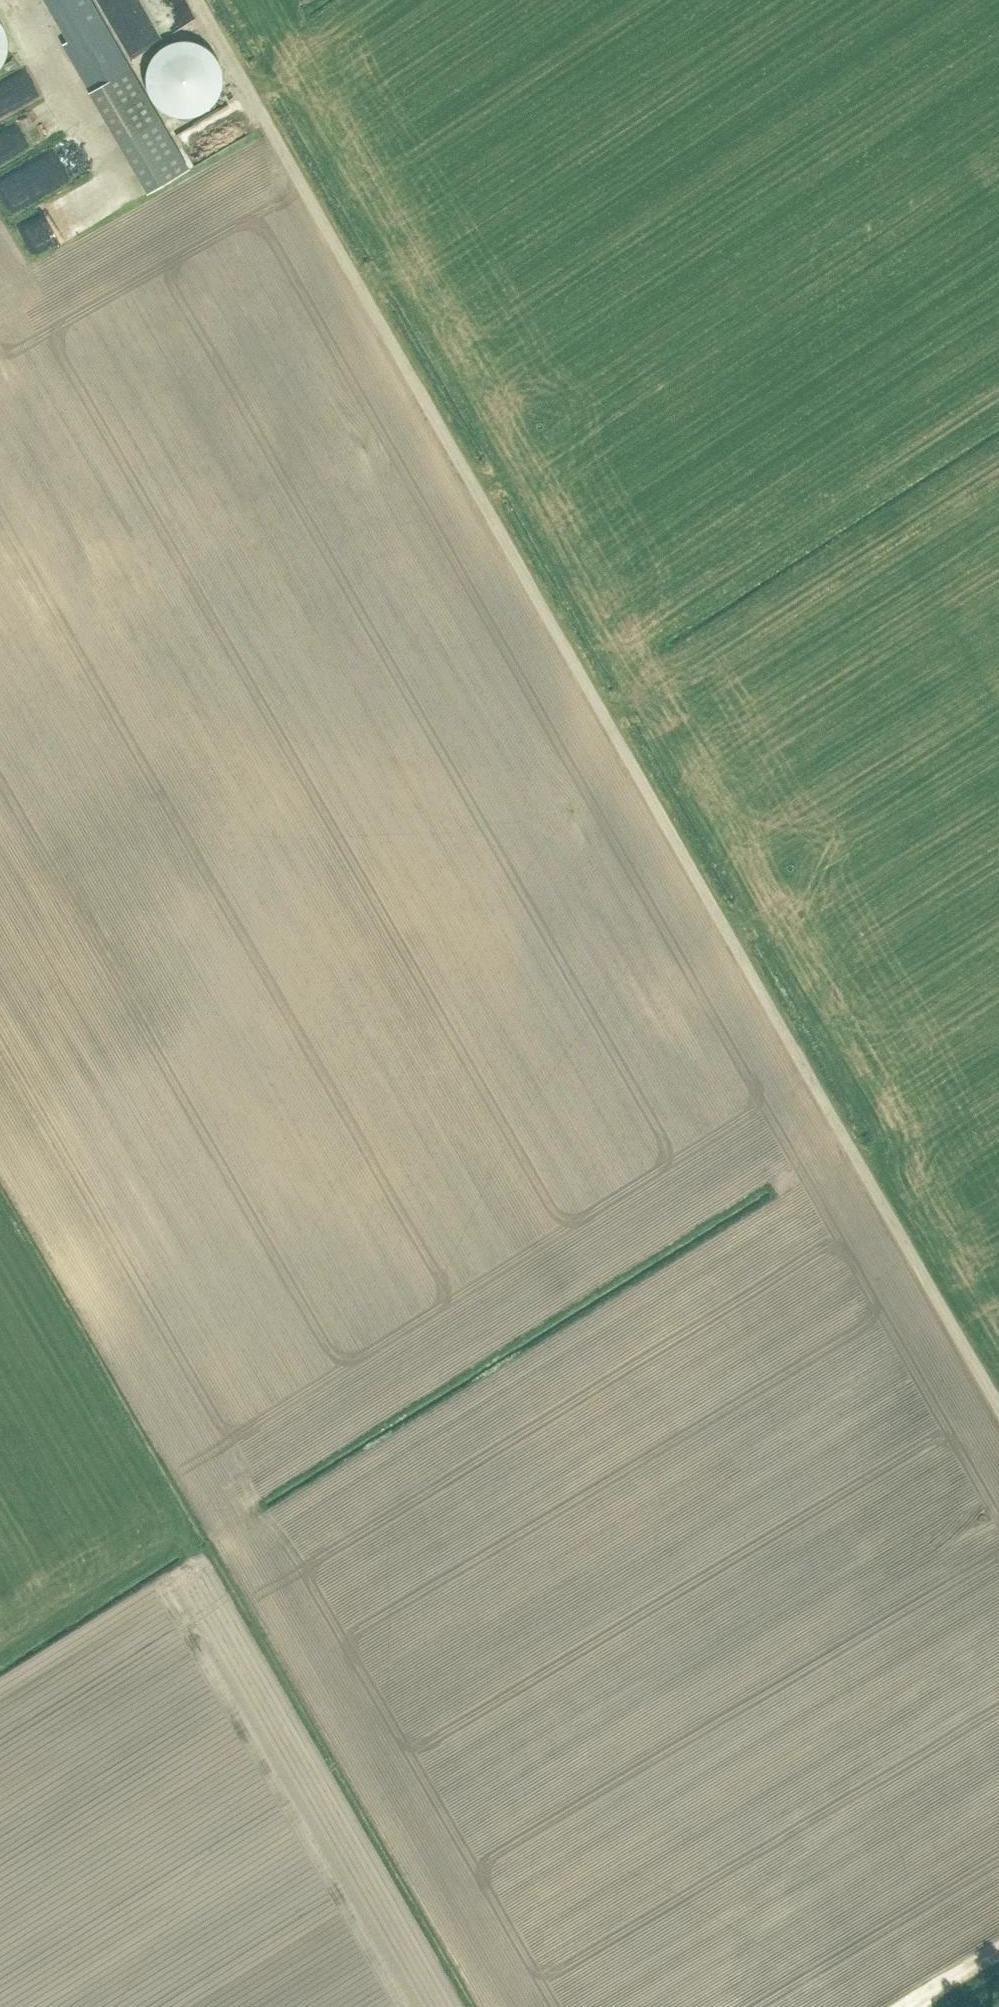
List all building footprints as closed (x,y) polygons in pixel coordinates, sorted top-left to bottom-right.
[(162,118),(93,0),(47,0),(70,39),(64,42),(150,191),(191,167),(162,118)] [(3,66),(5,61),(7,57),(9,52),(9,47),(9,42),(9,37),(7,32),(5,27),(3,23),(0,19),(0,69),(3,66)] [(147,70),(147,77),(147,84),(149,91),(152,98),(157,103),(162,108),(168,112),(175,114),(182,115),(189,115),(196,114),(202,112),(208,108),(213,103),(218,97),(221,91),(223,84),(223,77),(223,70),(221,64),(218,57),(213,52),(208,47),(202,43),(195,41),(189,39),(181,39),(174,41),(168,43),(162,47),(157,52),(152,57),(149,64),(147,70)] [(33,99),(20,79),(0,92),(0,120),(33,99)] [(75,241),(63,215),(50,221),(47,214),(25,224),(41,257),(75,241)]
